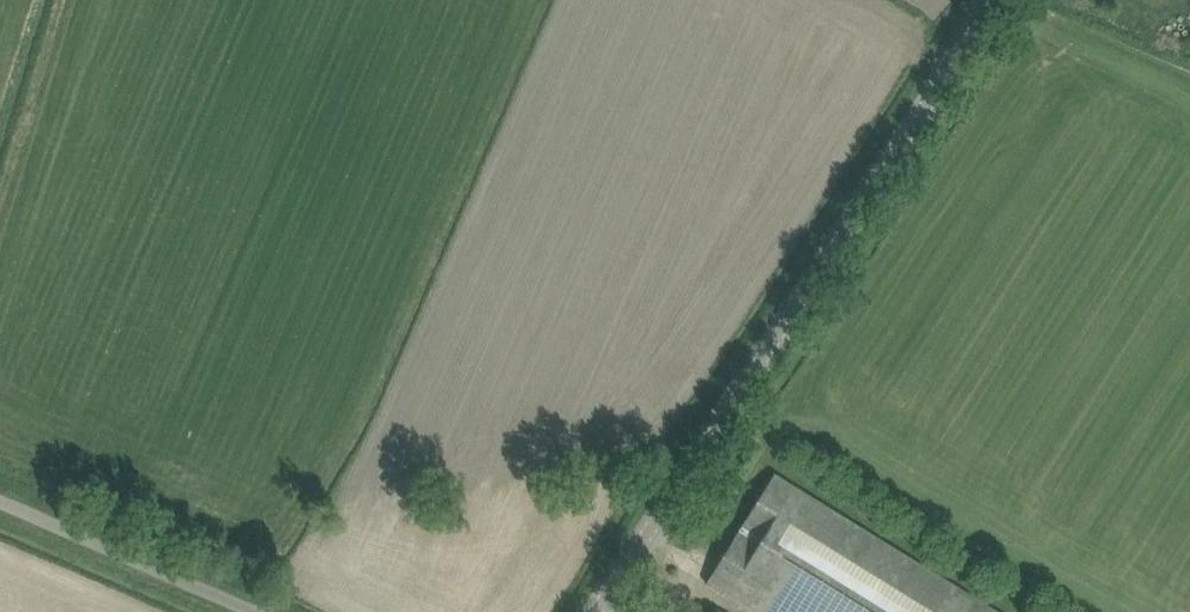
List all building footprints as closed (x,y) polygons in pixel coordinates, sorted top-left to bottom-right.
[(753,611),(998,611),(774,474),(707,583),(753,611)]
